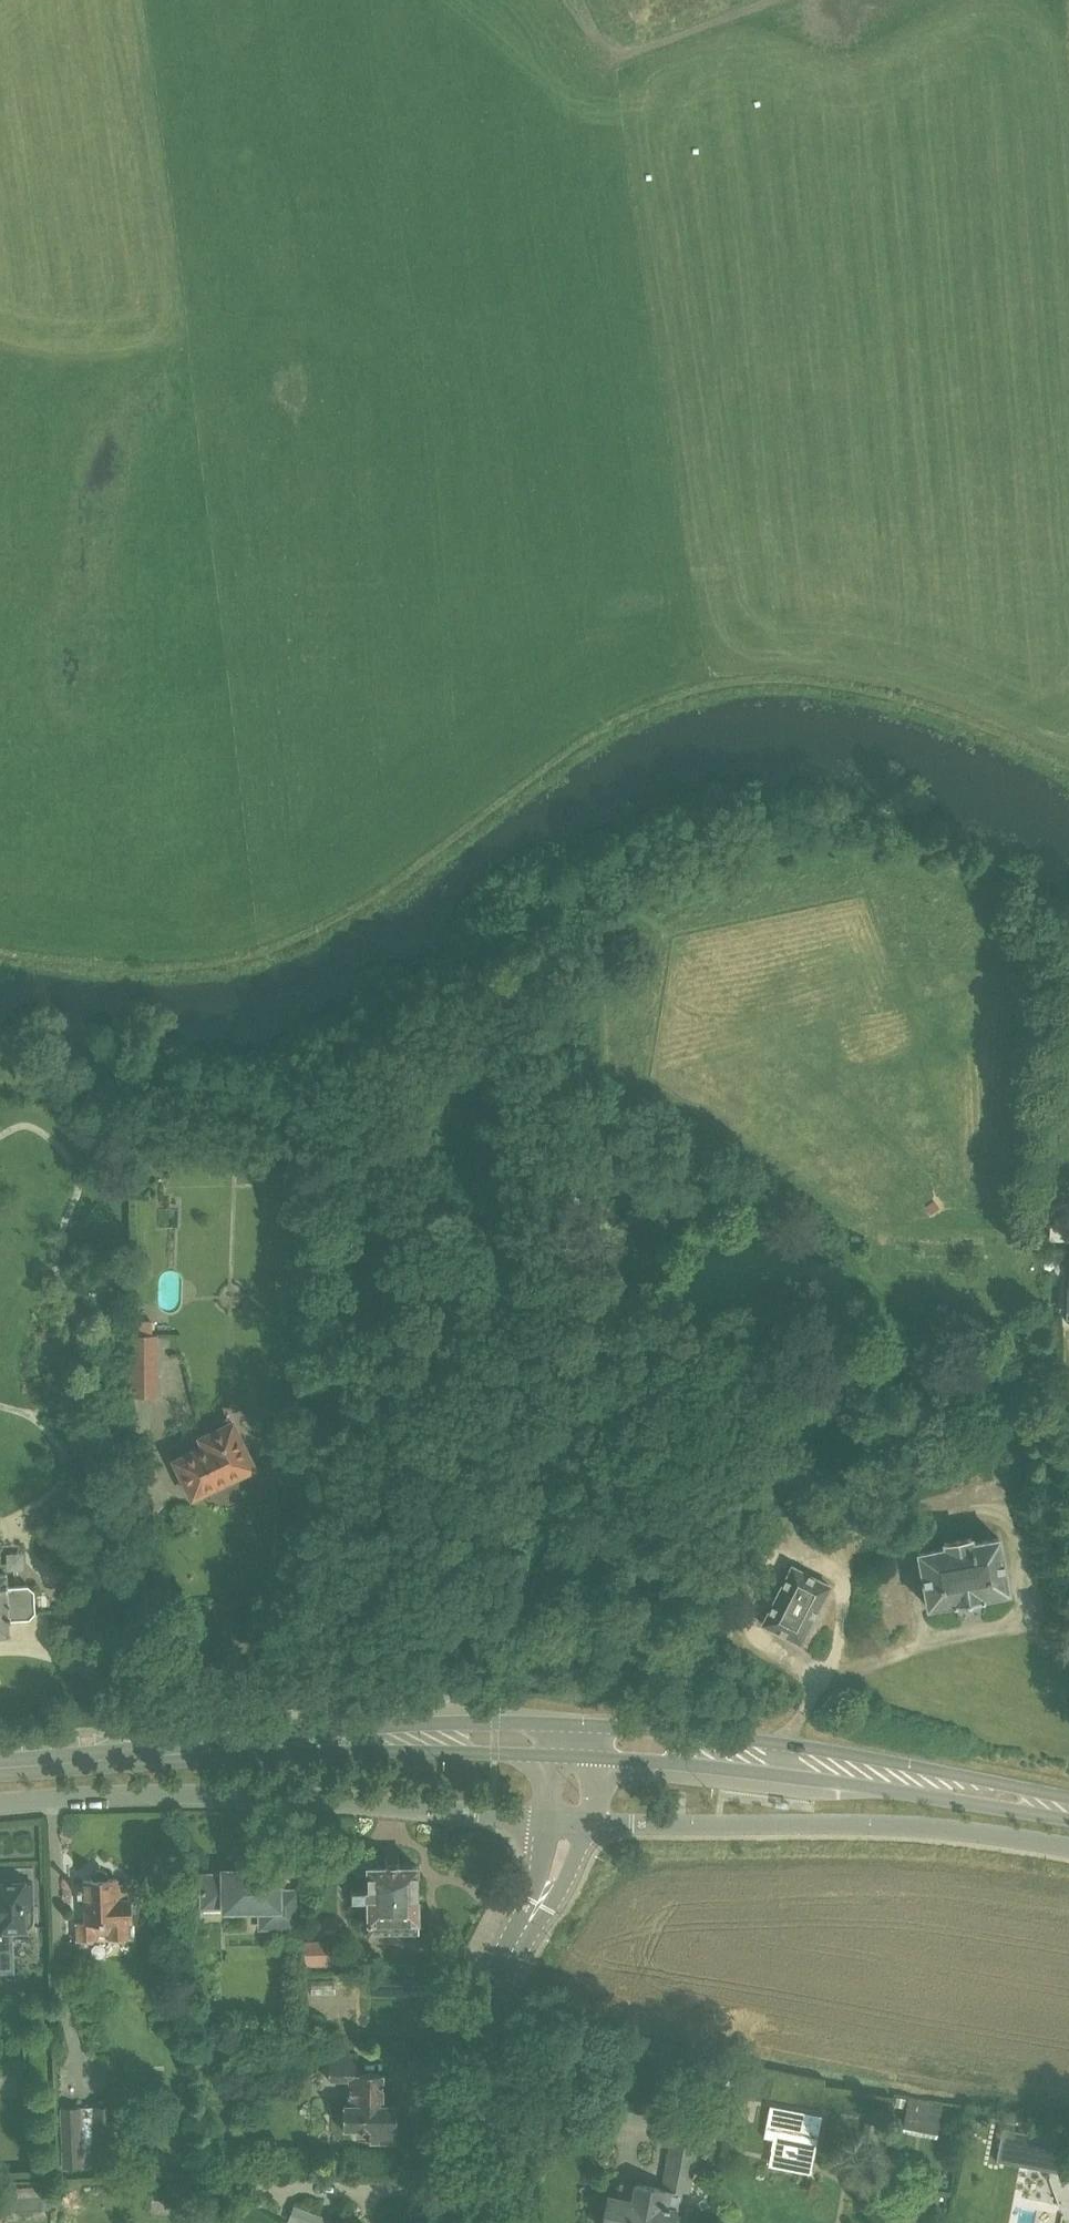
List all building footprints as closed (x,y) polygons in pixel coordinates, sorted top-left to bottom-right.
[(153,1319),(135,1319),(136,1396),(158,1396),(158,1334),(153,1334),(153,1319)] [(242,1473),(254,1467),(233,1421),(200,1437),(204,1445),(174,1459),(192,1497),(229,1479),(227,1474),(240,1468),(242,1473)] [(981,1596),(1008,1592),(998,1537),(971,1542),(970,1538),(945,1543),(946,1547),(918,1552),(928,1606),(954,1602),(954,1603),(982,1598),(981,1596)] [(802,1642),(831,1584),(793,1565),(764,1623),(802,1642)] [(35,1611),(33,1590),(28,1585),(7,1586),(6,1573),(0,1573),(0,1633),(10,1633),(9,1619),(29,1617),(35,1611)] [(223,1875),(207,1876),(202,1876),(202,1905),(224,1905),(224,1909),(268,1908),(268,1926),(296,1925),(295,1899),(278,1899),(277,1870),(261,1870),(261,1861),(239,1861),(239,1871),(223,1871),(223,1875)] [(363,1866),(364,1918),(359,1918),(359,1932),(365,1932),(414,1931),(414,1920),(413,1864),(363,1866)] [(91,1873),(91,1878),(83,1878),(83,1882),(78,1882),(78,1899),(83,1899),(84,1922),(76,1922),(77,1940),(97,1939),(97,1935),(108,1934),(108,1939),(128,1938),(128,1923),(132,1923),(132,1915),(139,1915),(138,1903),(131,1903),(131,1897),(127,1897),(126,1881),(117,1882),(117,1877),(106,1878),(106,1872),(105,1869),(103,1867),(101,1866),(95,1866),(92,1868),(91,1873)] [(35,1915),(35,1908),(34,1881),(0,1882),(0,1945),(4,1945),(3,1931),(27,1931),(32,1927),(34,1924),(35,1920),(35,1915)] [(304,1940),(304,1965),(332,1964),(331,1940),(304,1940)] [(396,2142),(397,2104),(383,2104),(383,2073),(358,2073),(358,2054),(329,2053),(328,2079),(354,2079),(354,2103),(343,2103),(343,2128),(369,2128),(369,2142),(396,2142)] [(907,2098),(901,2130),(936,2137),(942,2105),(907,2098)] [(60,2106),(62,2167),(116,2165),(113,2104),(60,2106)] [(814,2157),(822,2115),(769,2105),(765,2127),(774,2128),(770,2149),(814,2157)] [(660,2187),(635,2182),(632,2199),(607,2194),(602,2222),(675,2222),(680,2197),(689,2199),(697,2153),(704,2119),(674,2113),(660,2187)] [(998,2151),(1057,2162),(1061,2140),(1002,2129),(998,2151)] [(999,2207),(1008,2158),(985,2154),(976,2203),(999,2207)] [(164,2184),(164,2207),(182,2207),(183,2184),(164,2184)] [(13,2197),(14,2211),(49,2209),(48,2195),(13,2197)] [(295,2222),(363,2222),(340,2221),(294,2204),(288,2220),(295,2222)]
